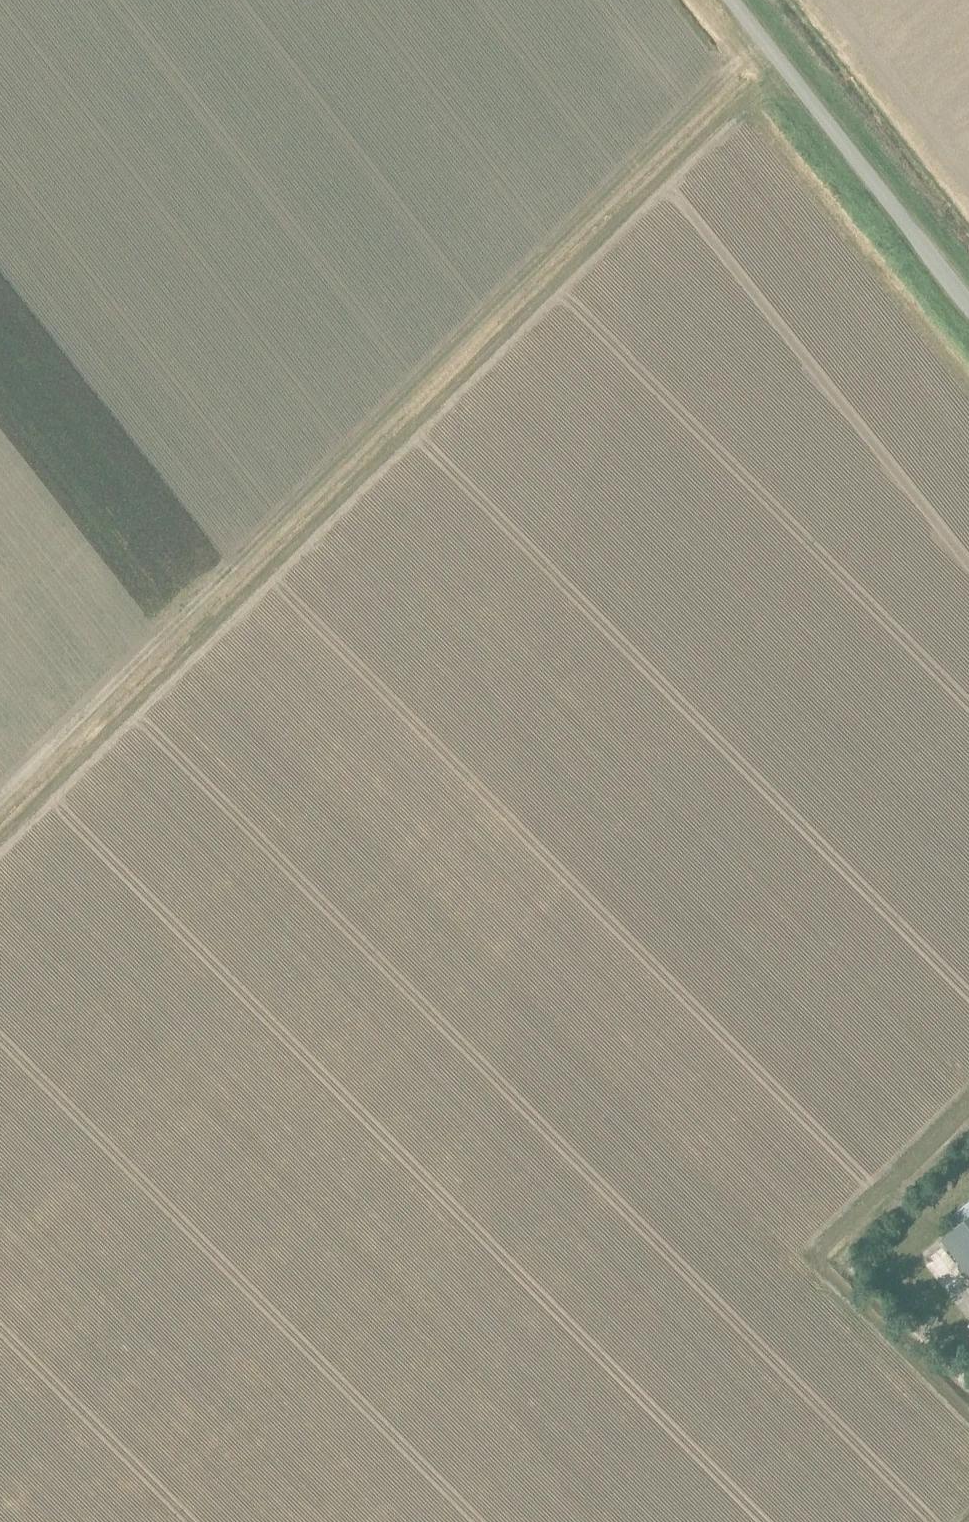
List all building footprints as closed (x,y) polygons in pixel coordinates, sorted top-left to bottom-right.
[(942,1240),(968,1274),(968,1219),(942,1240)] [(951,1309),(966,1302),(950,1267),(934,1273),(951,1309)]
